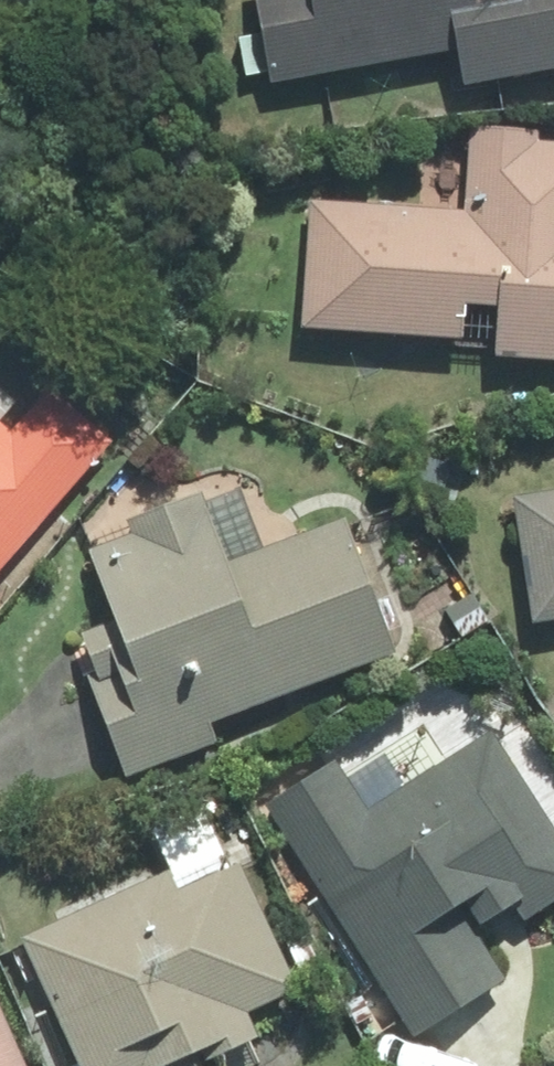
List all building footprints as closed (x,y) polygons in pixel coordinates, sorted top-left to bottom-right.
[(266,85),(452,51),(459,89),(553,72),(553,0),(251,0),(266,85)] [(304,204),(294,334),(487,347),(487,360),(553,366),(553,145),(532,144),(533,134),(466,130),(461,214),(304,204)] [(108,447),(45,392),(6,437),(0,432),(0,569),(108,447)] [(506,498),(526,627),(553,623),(553,490),(506,498)] [(204,726),(391,657),(341,521),(223,565),(198,496),(124,524),(129,537),(82,554),(109,625),(77,637),(92,675),(86,678),(122,778),(212,746),(204,726)] [(454,637),(482,623),(466,595),(439,609),(454,637)] [(486,733),(361,809),(331,761),(259,805),(405,1038),(498,981),(466,928),(503,906),(515,924),(553,899),(553,841),(486,733)] [(69,1065),(198,1065),(197,1064),(249,1042),(239,1017),(290,994),(235,865),(172,892),(165,874),(14,940),(69,1065)] [(0,1016),(0,1065),(21,1065),(0,1016)]
